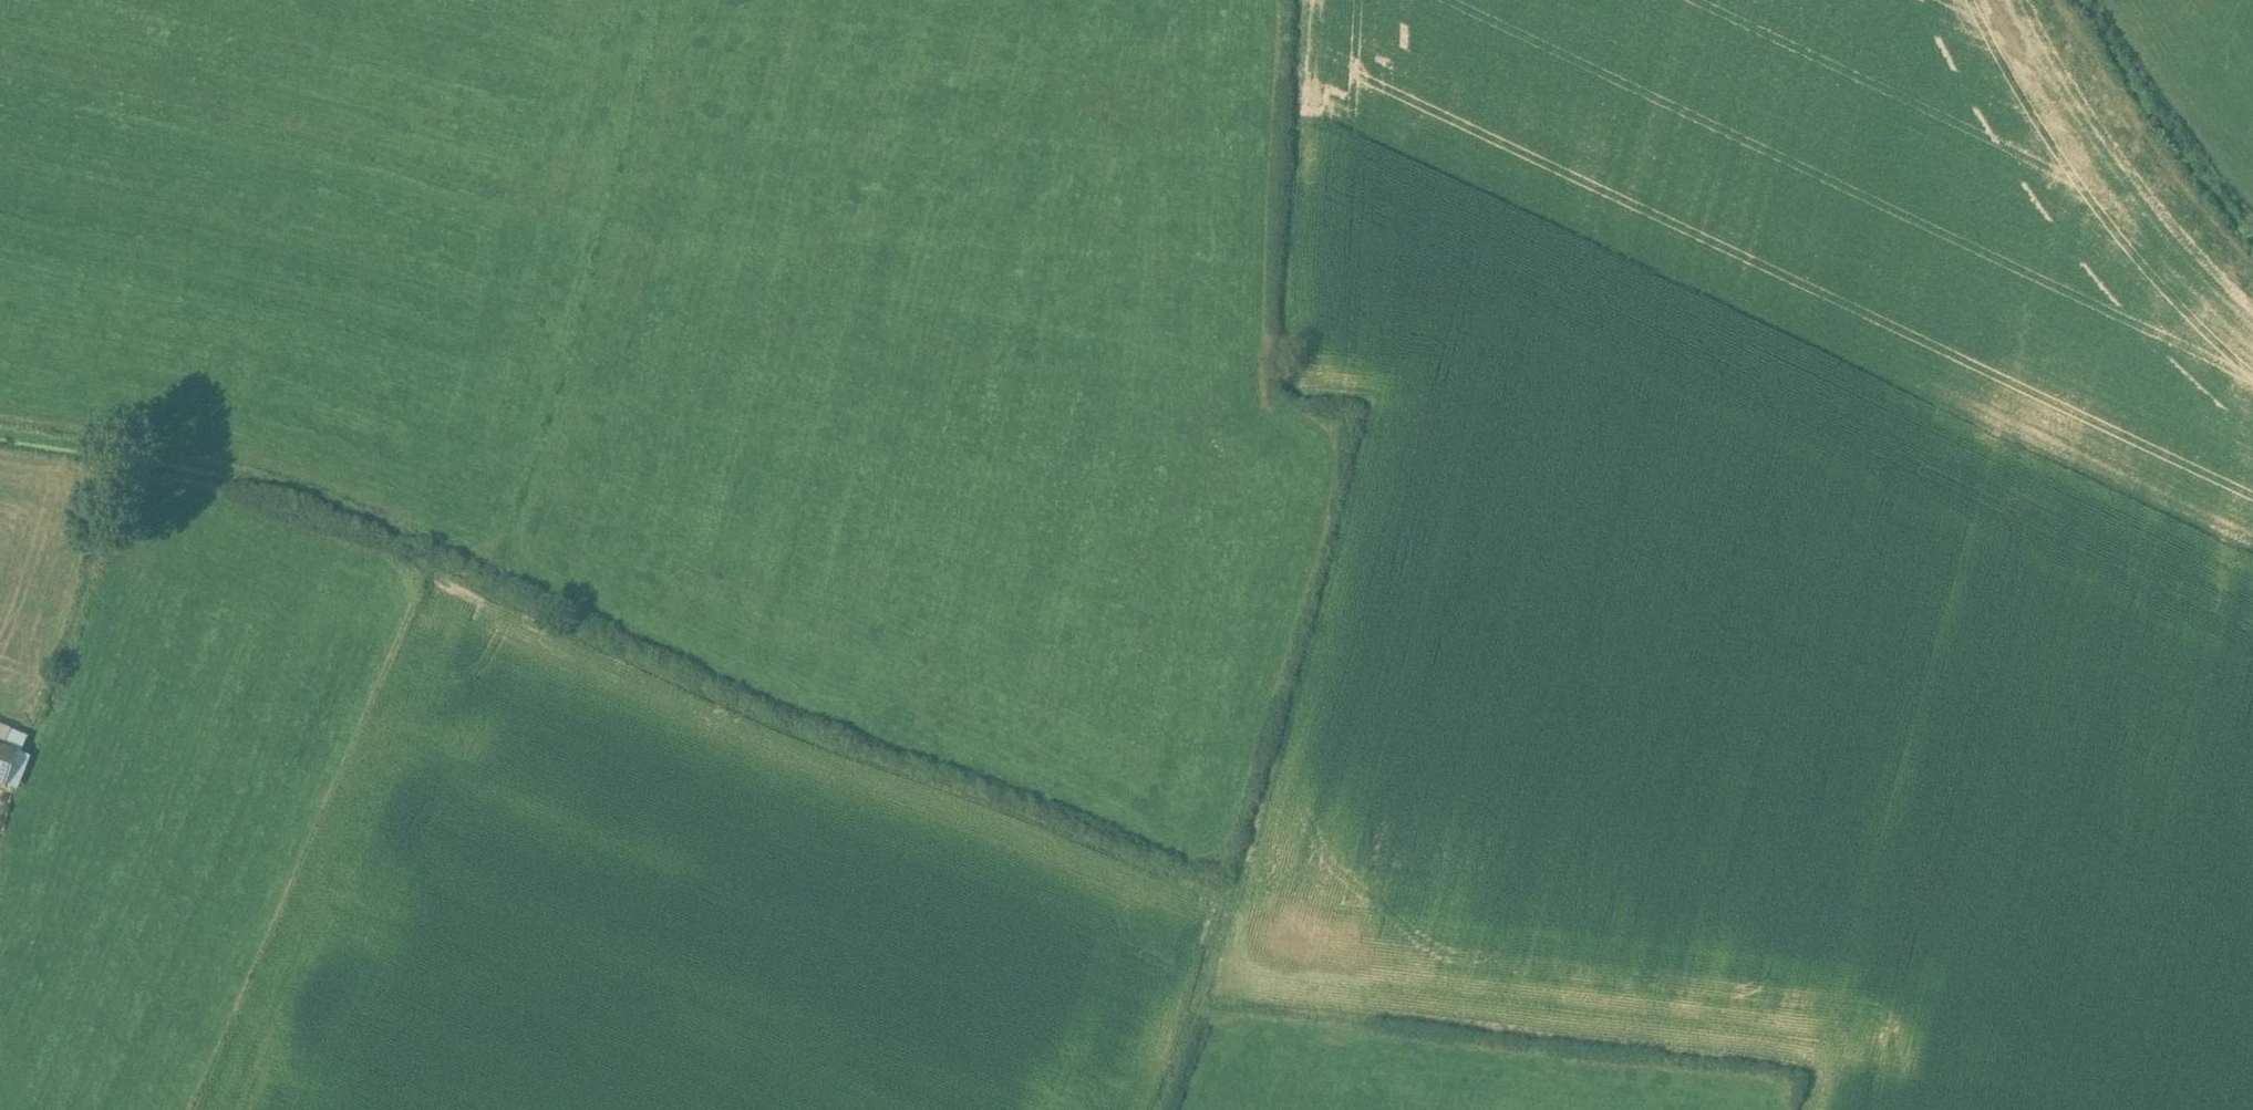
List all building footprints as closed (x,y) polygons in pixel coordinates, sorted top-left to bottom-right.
[(0,728),(0,747),(4,749),(10,732),(0,728)] [(0,747),(0,785),(6,787),(18,754),(4,749),(0,747)]
